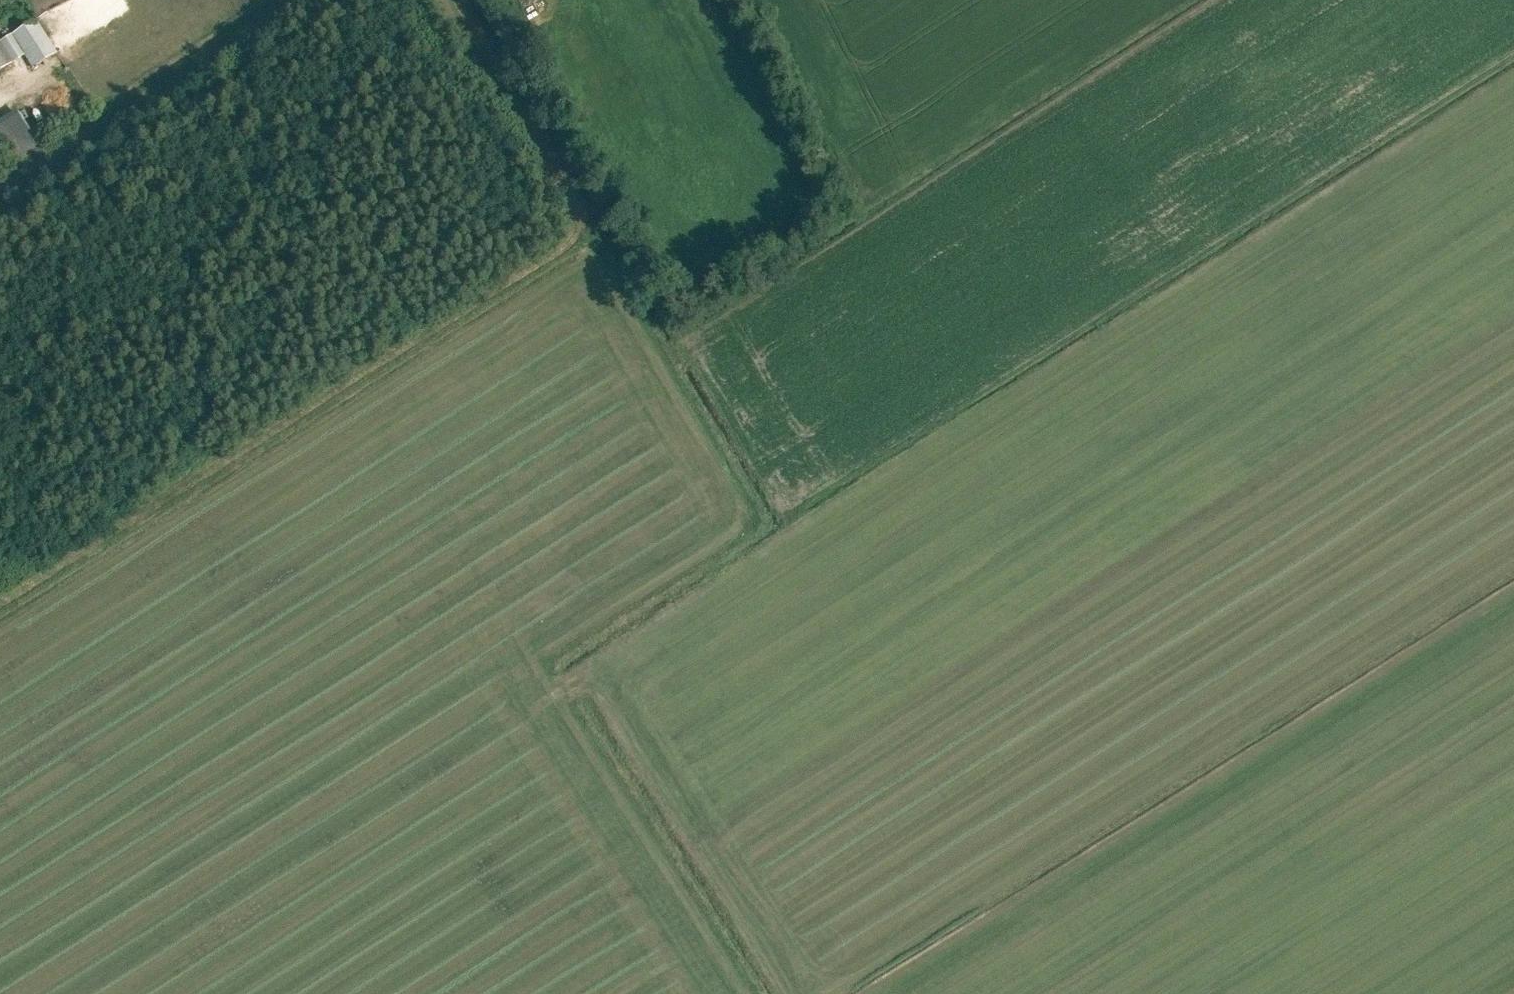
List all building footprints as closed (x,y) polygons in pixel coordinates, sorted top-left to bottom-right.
[(34,67),(55,54),(34,20),(13,33),(34,67)] [(12,63),(0,43),(0,70),(12,63)] [(39,146),(27,115),(0,126),(0,147),(5,159),(39,146)]
